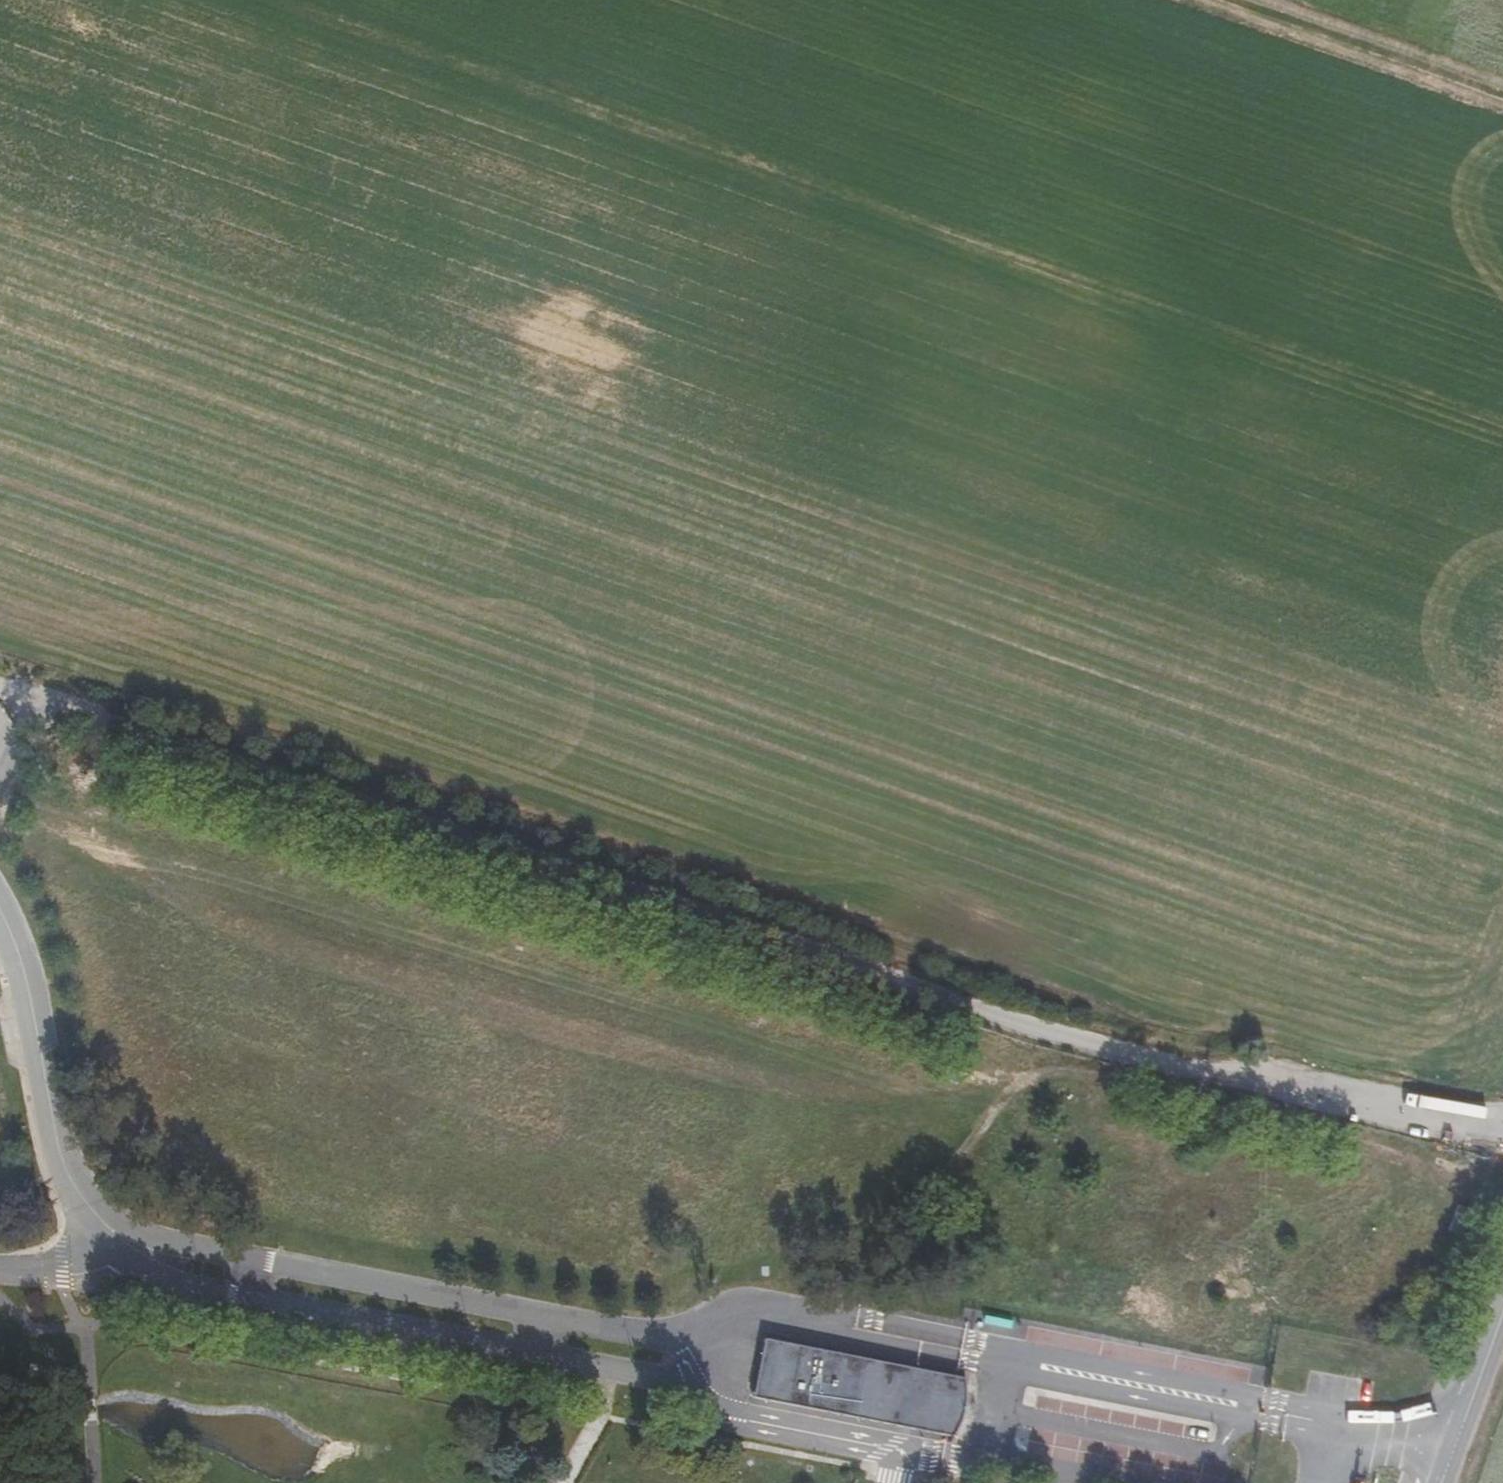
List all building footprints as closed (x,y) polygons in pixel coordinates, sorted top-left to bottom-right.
[(964,1374),(766,1335),(754,1394),(952,1433),(950,1439),(951,1440),(959,1424),(965,1409),(966,1404),(968,1385),(966,1367),(964,1368),(964,1374)]
